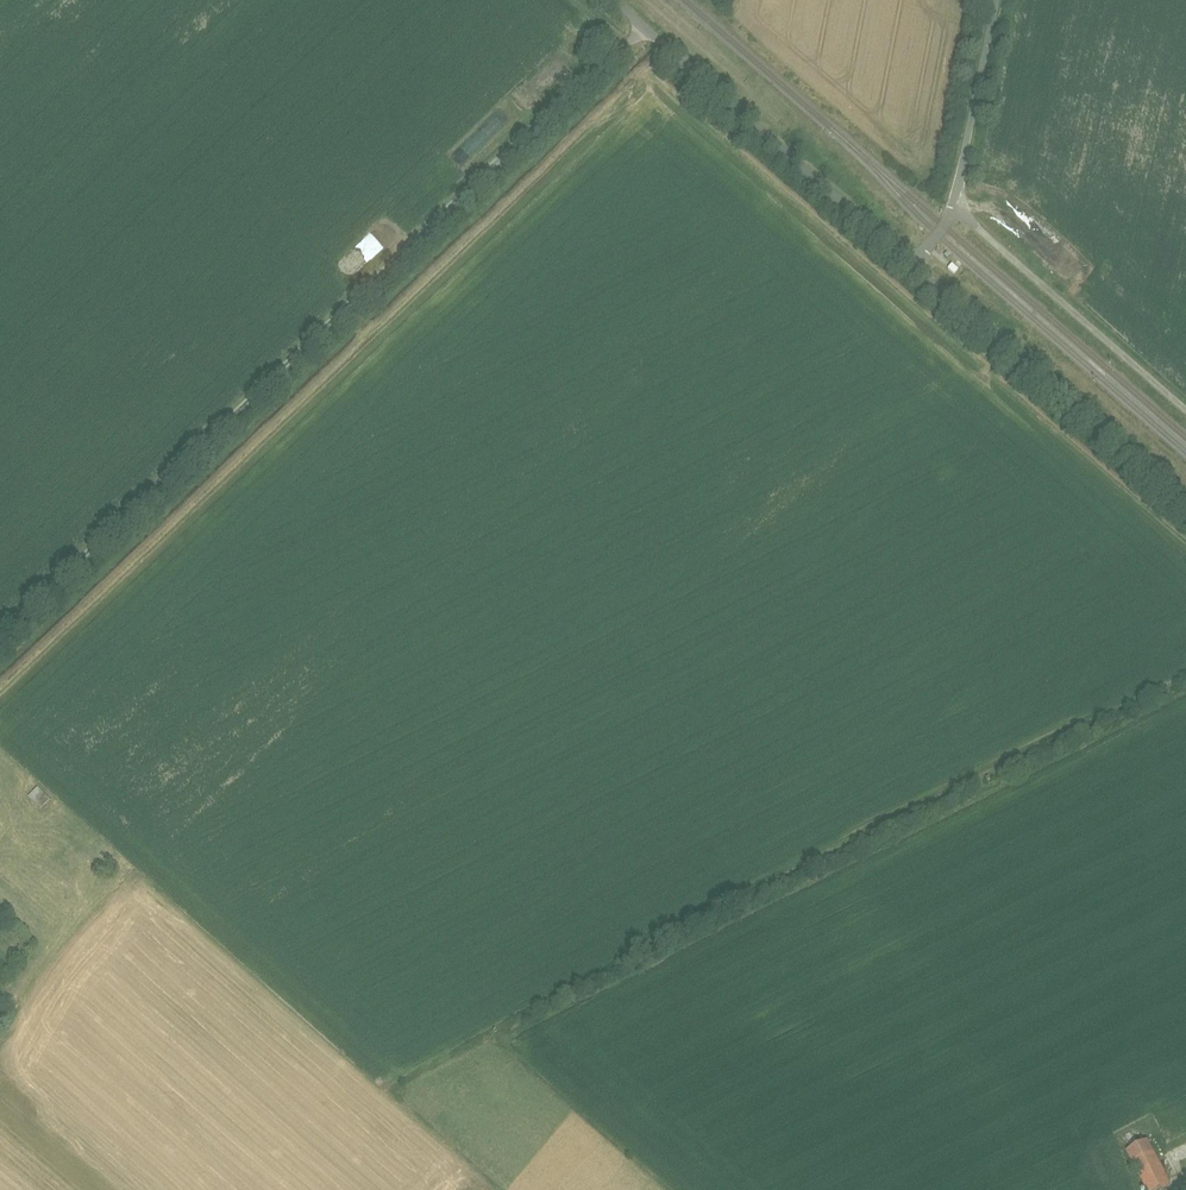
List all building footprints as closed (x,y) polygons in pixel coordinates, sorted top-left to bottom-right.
[(960,269),(953,263),(949,268),(956,274),(960,269)] [(33,802),(43,794),(37,787),(27,795),(33,802)] [(1149,1136),(1127,1148),(1148,1189),(1154,1189),(1172,1181),(1149,1136)]
